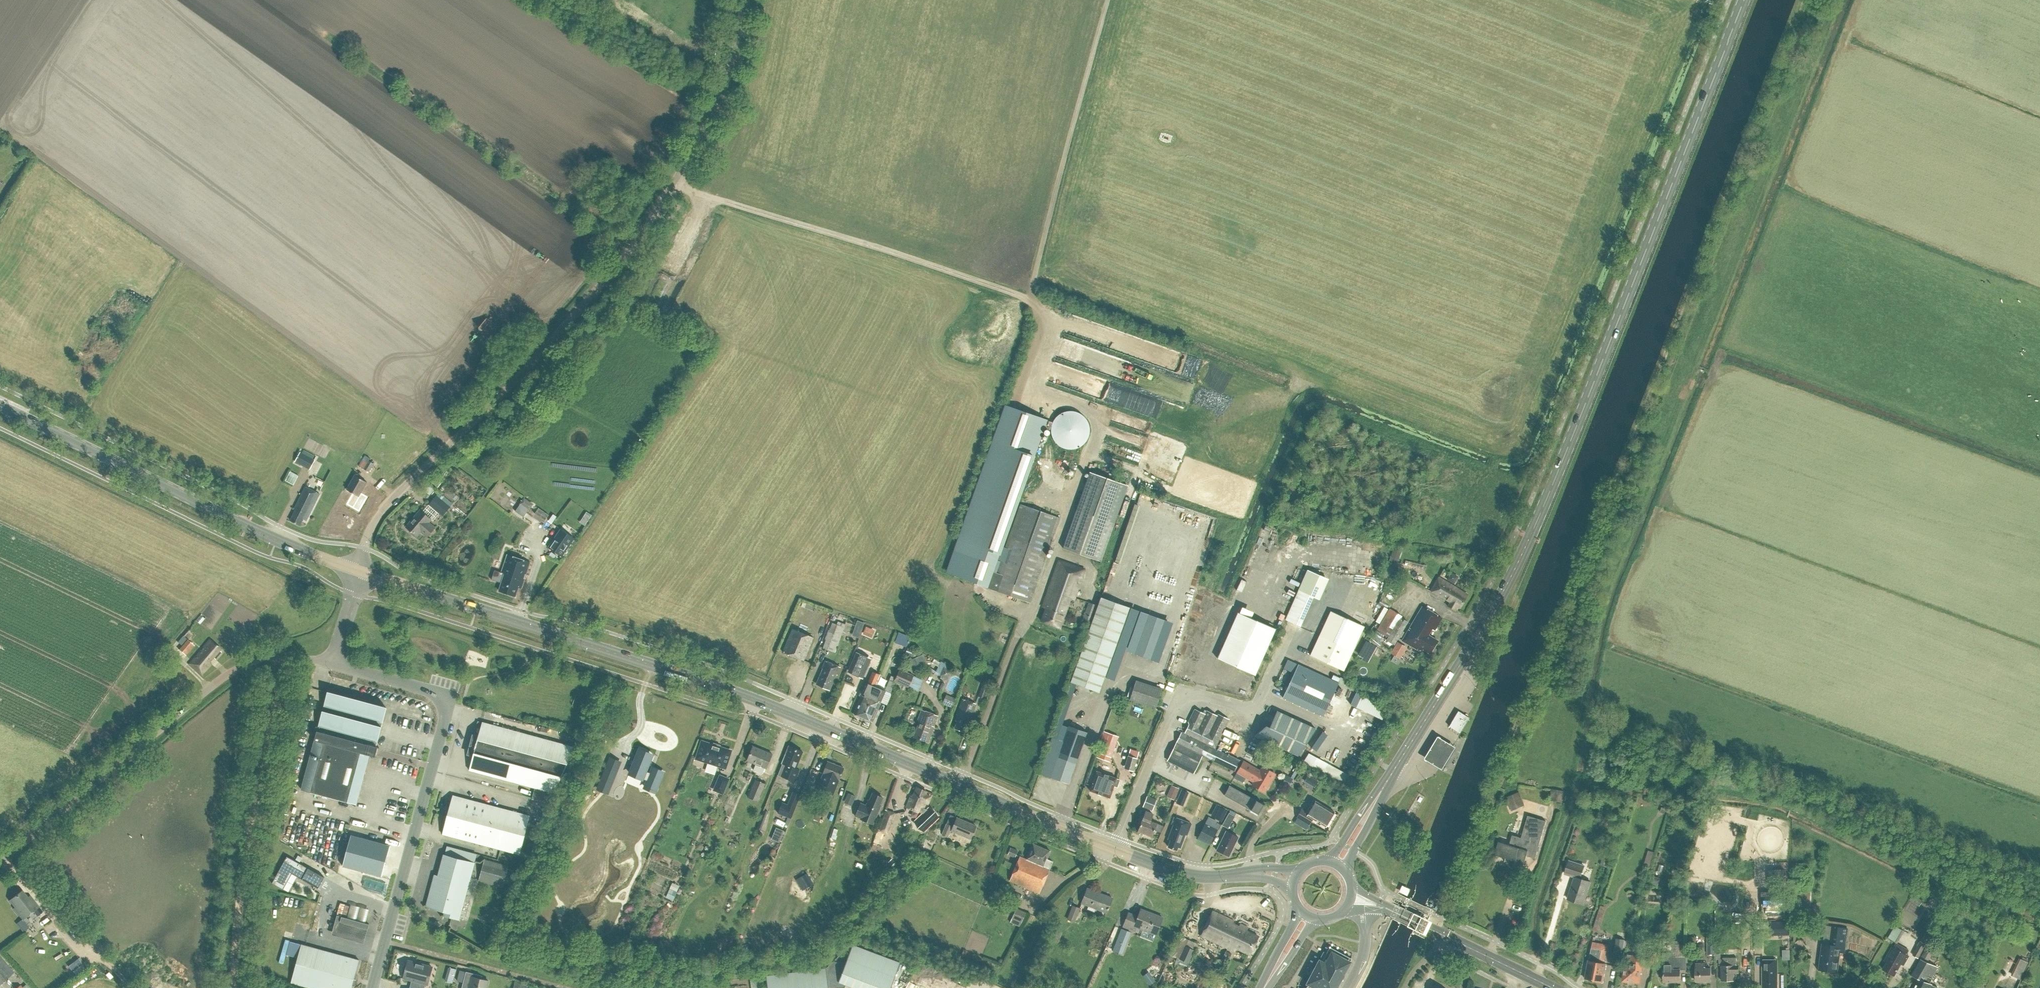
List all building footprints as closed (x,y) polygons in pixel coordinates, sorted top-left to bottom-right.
[(1140,368),(1149,367),(1148,359),(1140,359),(1140,368)] [(1084,405),(1136,420),(1140,406),(1088,391),(1084,405)] [(946,572),(948,572),(987,586),(997,558),(998,559),(1002,548),(1003,547),(1047,419),(1004,404),(954,551),(946,572)] [(1055,418),(1053,420),(1052,424),(1051,427),(1051,430),(1051,433),(1052,437),(1053,440),(1055,443),(1058,445),(1060,447),(1063,448),(1067,449),(1070,449),(1073,449),(1077,448),(1080,447),(1082,445),(1085,443),(1086,440),(1088,437),(1089,434),(1089,430),(1089,427),(1088,424),(1087,421),(1085,418),(1082,415),(1080,414),(1077,412),(1073,411),(1070,411),(1067,411),(1063,412),(1060,414),(1057,415),(1055,418)] [(1124,439),(1119,448),(1124,451),(1129,442),(1124,439)] [(68,454),(70,448),(61,445),(59,451),(68,454)] [(310,470),(315,460),(301,452),(295,462),(310,470)] [(370,472),(374,463),(369,461),(371,458),(365,455),(359,466),(370,472)] [(278,470),(295,476),(297,469),(281,464),(278,470)] [(102,465),(103,476),(111,476),(111,465),(102,465)] [(359,496),(367,482),(355,475),(347,490),(359,496)] [(1088,475),(1063,548),(1101,562),(1126,488),(1088,475)] [(280,489),(283,480),(273,476),(270,486),(280,489)] [(306,520),(319,493),(305,486),(294,508),(296,509),(290,520),(301,525),(303,519),(306,520)] [(429,505),(442,516),(451,507),(437,495),(429,505)] [(529,510),(533,504),(524,497),(519,504),(529,510)] [(503,514),(512,510),(509,505),(501,509),(503,514)] [(988,588),(992,589),(1030,602),(1048,548),(1059,518),(1021,505),(1011,535),(1006,549),(1002,548),(998,559),(1002,560),(997,573),(994,572),(988,588)] [(427,538),(435,529),(429,524),(432,521),(421,511),(406,528),(417,538),(421,533),(427,538)] [(522,512),(519,517),(527,521),(530,516),(522,512)] [(574,538),(573,537),(561,529),(548,547),(562,557),(574,538)] [(1393,572),(1394,569),(1395,569),(1401,550),(1395,548),(1394,547),(1388,566),(1387,566),(1383,579),(1387,580),(1392,571),(1393,572)] [(516,597),(518,589),(519,587),(522,588),(530,563),(508,556),(502,574),(505,575),(500,591),(516,597)] [(1047,607),(1042,622),(1059,628),(1070,598),(1071,598),(1074,599),(1075,598),(1079,585),(1075,583),(1078,576),(1082,578),(1085,569),(1059,560),(1043,606),(1047,607)] [(1210,571),(1202,587),(1207,590),(1215,573),(1210,571)] [(1398,583),(1402,578),(1393,572),(1389,577),(1398,583)] [(1460,608),(1468,595),(1439,577),(1431,590),(1450,602),(1448,606),(1455,611),(1458,606),(1460,608)] [(1288,624),(1286,623),(1303,586),(1288,579),(1268,623),(1285,631),(1288,624)] [(1070,681),(1071,682),(1077,684),(1099,692),(1105,677),(1129,607),(1101,597),(1100,597),(1097,607),(1094,614),(1091,621),(1090,625),(1087,634),(1082,647),(1080,654),(1076,664),(1071,678),(1070,681)] [(1428,603),(1436,613),(1443,607),(1436,597),(1428,603)] [(1089,602),(1083,620),(1091,622),(1096,605),(1089,602)] [(1384,607),(1375,621),(1380,624),(1388,610),(1384,607)] [(1423,607),(1403,639),(1425,653),(1426,651),(1427,651),(1430,653),(1437,641),(1427,635),(1432,627),(1432,628),(1434,629),(1441,618),(1423,607)] [(1310,655),(1311,656),(1343,671),(1363,627),(1363,626),(1330,611),(1310,655)] [(1254,675),(1275,629),(1238,612),(1218,658),(1254,675)] [(1184,659),(1197,624),(1178,617),(1165,652),(1184,659)] [(1385,640),(1387,641),(1393,645),(1395,642),(1408,622),(1401,618),(1401,617),(1399,617),(1387,637),(1385,640)] [(823,648),(824,648),(828,650),(835,652),(837,646),(845,625),(845,624),(838,621),(836,624),(833,623),(832,623),(829,630),(828,629),(825,639),(826,639),(823,648)] [(805,661),(814,638),(793,629),(783,653),(805,661)] [(1378,646),(1383,639),(1384,637),(1376,632),(1375,631),(1369,640),(1378,646)] [(910,636),(899,633),(896,643),(906,647),(910,636)] [(170,634),(166,639),(172,643),(175,637),(170,634)] [(177,642),(182,646),(179,649),(186,655),(194,645),(187,640),(183,636),(177,642)] [(188,664),(189,665),(202,675),(212,664),(209,662),(213,658),(215,659),(221,652),(219,651),(221,648),(211,640),(209,638),(188,664)] [(168,658),(177,649),(169,642),(161,650),(168,658)] [(1406,647),(1396,642),(1390,653),(1400,659),(1406,647)] [(910,658),(914,649),(907,646),(904,656),(910,658)] [(869,659),(858,654),(850,672),(861,677),(869,659)] [(911,660),(915,668),(927,663),(923,655),(911,660)] [(824,669),(821,678),(819,677),(816,683),(820,685),(830,689),(833,683),(834,683),(837,675),(839,676),(842,667),(826,661),(823,669),(824,669)] [(807,662),(798,684),(812,690),(821,668),(807,662)] [(1323,717),(1323,716),(1325,713),(1329,704),(1338,684),(1339,683),(1337,682),(1298,664),(1283,698),(1323,717)] [(895,678),(894,681),(909,687),(914,675),(899,669),(895,678)] [(859,695),(862,696),(860,699),(857,700),(858,704),(854,713),(856,714),(857,715),(860,717),(861,716),(863,717),(868,705),(870,707),(874,699),(870,698),(874,687),(875,688),(875,687),(875,686),(879,674),(873,672),(868,683),(865,682),(859,695)] [(1218,692),(1230,698),(1237,686),(1225,679),(1218,692)] [(885,690),(891,693),(895,682),(894,682),(889,680),(885,690)] [(1156,709),(1162,689),(1136,680),(1130,700),(1156,709)] [(985,698),(989,685),(983,683),(978,696),(985,698)] [(874,699),(870,707),(868,705),(863,717),(866,718),(866,719),(869,721),(870,720),(872,721),(876,711),(879,710),(878,707),(885,691),(875,687),(875,688),(874,687),(870,698),(874,699)] [(328,692),(302,789),(357,804),(370,755),(375,756),(378,747),(376,747),(381,727),(385,713),(386,708),(328,692)] [(1373,715),(1382,720),(1382,719),(1388,709),(1361,696),(1356,706),(1355,707),(1373,715)] [(970,720),(973,712),(976,704),(963,699),(957,714),(958,715),(955,721),(957,722),(954,728),(963,732),(964,728),(966,728),(969,720),(970,720)] [(1342,701),(1340,705),(1351,710),(1353,706),(1342,701)] [(1035,739),(1040,741),(1051,711),(1046,709),(1035,739)] [(929,742),(939,716),(923,710),(920,718),(922,719),(915,737),(929,742)] [(1202,755),(1235,771),(1240,761),(1214,749),(1229,720),(1217,714),(1216,716),(1206,711),(1204,715),(1194,710),(1181,736),(1180,736),(1168,761),(1193,773),(1202,755)] [(1316,729),(1276,711),(1269,727),(1266,726),(1254,736),(1255,736),(1298,755),(1316,729)] [(1460,732),(1469,717),(1458,711),(1449,726),(1460,732)] [(470,771),(535,788),(554,793),(574,747),(483,722),(480,736),(474,756),(470,771)] [(1069,783),(1087,732),(1068,726),(1063,741),(1051,737),(1039,773),(1069,783)] [(1098,752),(1111,757),(1115,745),(1112,744),(1114,735),(1105,732),(1098,752)] [(1438,737),(1424,760),(1442,771),(1456,748),(1438,737)] [(712,746),(702,742),(697,758),(725,767),(730,751),(719,748),(720,748),(713,745),(712,746)] [(1230,749),(1238,754),(1242,747),(1233,742),(1230,749)] [(753,746),(747,760),(756,764),(753,770),(762,773),(765,768),(766,768),(772,754),(753,746)] [(781,764),(782,764),(778,774),(795,781),(799,770),(795,769),(802,752),(787,746),(781,764)] [(639,750),(630,773),(642,778),(652,755),(639,750)] [(1129,756),(1125,769),(1132,770),(1136,758),(1129,756)] [(731,769),(752,779),(755,771),(734,761),(731,769)] [(827,761),(816,789),(833,795),(844,768),(827,761)] [(1243,782),(1245,777),(1253,782),(1252,785),(1264,792),(1275,774),(1262,767),(1259,771),(1243,762),(1237,773),(1237,772),(1234,777),(1243,782)] [(653,768),(644,787),(655,792),(663,772),(653,768)] [(897,780),(899,776),(888,771),(886,775),(897,780)] [(1110,798),(1114,786),(1117,787),(1120,779),(1097,771),(1090,790),(1097,793),(1096,794),(1103,797),(1103,795),(1110,798)] [(1282,783),(1286,785),(1290,777),(1286,775),(1282,783)] [(1312,783),(1315,785),(1317,781),(1308,775),(1306,777),(1314,781),(1312,783)] [(722,793),(728,779),(720,776),(714,790),(722,793)] [(758,802),(765,783),(755,779),(748,798),(758,802)] [(1258,813),(1263,804),(1229,786),(1224,795),(1258,813)] [(930,797),(924,794),(925,791),(917,787),(913,796),(911,795),(906,806),(922,813),(926,802),(928,803),(930,797)] [(1562,802),(1564,790),(1551,789),(1551,795),(1554,800),(1562,802)] [(1505,796),(1511,809),(1525,804),(1521,795),(1519,790),(1505,796)] [(855,796),(848,793),(844,803),(851,806),(855,796)] [(879,804),(882,797),(873,793),(870,800),(868,799),(866,805),(860,803),(855,816),(861,818),(861,819),(873,824),(881,805),(879,804)] [(454,796),(443,835),(519,855),(529,816),(454,796)] [(1147,796),(1143,807),(1152,810),(1156,800),(1147,796)] [(1308,824),(1312,818),(1326,827),(1335,813),(1321,804),(1321,805),(1313,800),(1305,812),(1301,810),(1296,817),(1308,824)] [(791,819),(796,808),(788,804),(782,802),(778,813),(791,819)] [(820,804),(816,813),(826,817),(829,808),(820,804)] [(882,825),(890,828),(895,812),(887,810),(882,825)] [(1152,836),(1154,830),(1161,832),(1163,825),(1150,821),(1153,813),(1145,810),(1137,831),(1152,836)] [(1228,828),(1236,813),(1229,810),(1222,825),(1228,828)] [(1512,835),(1510,844),(1500,841),(1495,855),(1525,863),(1527,855),(1535,858),(1546,821),(1528,816),(1522,838),(1512,835)] [(1187,835),(1191,823),(1174,817),(1171,823),(1173,824),(1168,839),(1170,840),(1167,847),(1177,850),(1178,847),(1180,848),(1185,834),(1187,835)] [(970,839),(975,825),(956,818),(953,826),(946,824),(942,835),(947,837),(950,831),(970,839)] [(1210,818),(1207,824),(1214,827),(1217,821),(1210,818)] [(1210,844),(1217,829),(1214,827),(1207,824),(1205,823),(1197,838),(1210,844)] [(1137,841),(1138,837),(1133,836),(1135,827),(1127,825),(1124,839),(1137,841)] [(776,828),(771,839),(779,842),(784,831),(776,828)] [(1228,857),(1238,837),(1226,831),(1216,850),(1228,857)] [(351,835),(343,866),(382,876),(390,846),(351,835)] [(1010,881),(1038,893),(1052,861),(1047,858),(1050,851),(1032,843),(1026,859),(1020,856),(1018,860),(1016,865),(1014,871),(1010,881)] [(1014,858),(1017,851),(1010,848),(1007,855),(1014,858)] [(435,886),(431,885),(429,896),(428,895),(425,907),(444,912),(443,916),(459,920),(475,863),(443,854),(435,886)] [(1604,854),(1601,864),(1609,867),(1612,857),(1604,854)] [(309,868),(287,856),(272,883),(283,889),(292,874),(303,880),(319,888),(325,877),(309,868)] [(508,869),(509,866),(484,859),(479,881),(502,887),(504,882),(510,884),(513,871),(508,869)] [(1567,898),(1582,903),(1589,882),(1579,879),(1583,866),(1568,861),(1564,873),(1574,877),(1567,898)] [(1643,867),(1640,879),(1646,881),(1649,869),(1643,867)] [(807,873),(802,876),(809,886),(813,884),(807,873)] [(1681,879),(1672,876),(1669,885),(1677,888),(1681,879)] [(672,883),(666,897),(672,900),(678,885),(672,883)] [(1554,901),(1565,901),(1565,884),(1555,883),(1554,901)] [(1923,883),(1920,889),(1931,897),(1933,897),(1936,891),(1923,883)] [(689,888),(687,895),(692,897),(695,890),(689,888)] [(1101,893),(1087,888),(1081,903),(1083,904),(1088,906),(1087,909),(1094,911),(1095,909),(1107,913),(1112,899),(1112,898),(1104,895),(1101,893)] [(23,919),(33,911),(37,916),(42,912),(38,907),(34,900),(29,895),(27,897),(22,890),(9,900),(15,907),(14,908),(22,919),(23,919)] [(1780,891),(1770,891),(1770,900),(1780,900),(1780,891)] [(46,900),(55,911),(58,915),(65,910),(62,906),(53,894),(46,900)] [(1932,897),(1927,903),(1933,909),(1933,908),(1938,902),(1933,898),(1932,897)] [(1938,915),(1942,911),(1945,908),(1939,903),(1938,902),(1933,908),(1933,909),(1932,910),(1938,915)] [(1037,912),(1043,906),(1039,903),(1033,909),(1037,912)] [(1766,905),(1767,915),(1786,915),(1786,905),(1766,905)] [(1073,906),(1068,919),(1075,921),(1080,908),(1073,906)] [(1055,908),(1051,921),(1057,924),(1062,910),(1055,908)] [(1163,918),(1141,909),(1138,916),(1128,912),(1123,925),(1134,930),(1136,927),(1156,935),(1163,918)] [(72,914),(60,923),(74,941),(85,931),(88,929),(74,912),(72,914)] [(1250,954),(1258,937),(1246,932),(1248,928),(1212,912),(1202,936),(1235,951),(1236,948),(1250,954)] [(338,931),(362,938),(365,928),(368,929),(369,924),(342,916),(338,931)] [(1012,918),(1010,922),(1019,926),(1021,922),(1012,918)] [(29,927),(23,919),(22,919),(16,923),(23,932),(29,927)] [(1929,920),(1924,926),(1930,929),(1929,930),(1928,933),(1932,935),(1934,933),(1938,926),(1939,925),(1934,922),(1929,919),(1929,920)] [(1790,920),(1771,920),(1771,921),(1771,930),(1771,935),(1790,934),(1790,920)] [(1760,931),(1771,930),(1771,921),(1760,922),(1760,931)] [(994,934),(999,936),(1002,927),(997,925),(994,934)] [(1902,930),(1894,925),(1887,937),(1895,942),(1902,930)] [(1819,969),(1820,969),(1837,971),(1838,971),(1840,953),(1840,951),(1844,952),(1845,952),(1847,937),(1846,937),(1845,936),(1845,934),(1846,934),(1847,934),(1848,928),(1847,927),(1833,926),(1831,926),(1829,943),(1823,943),(1822,943),(1819,969)] [(1880,942),(1886,931),(1877,926),(1871,937),(1880,942)] [(1919,926),(1916,933),(1922,936),(1925,929),(1919,926)] [(1121,928),(1118,936),(1127,940),(1130,932),(1121,928)] [(1937,929),(1933,935),(1938,939),(1942,932),(1937,929)] [(1056,930),(1052,940),(1058,942),(1062,932),(1056,930)] [(1925,932),(1920,941),(1920,942),(1926,945),(1927,945),(1931,936),(1925,932)] [(1178,935),(1169,956),(1173,957),(1176,958),(1177,957),(1179,958),(1185,946),(1188,940),(1178,935)] [(1707,935),(1708,954),(1716,953),(1716,935),(1707,935)] [(1616,938),(1613,953),(1622,955),(1625,939),(1616,938)] [(1920,942),(1913,955),(1919,958),(1926,945),(1920,942)] [(1883,969),(1894,976),(1903,960),(1905,962),(1909,955),(1907,954),(1909,950),(1897,943),(1894,947),(1893,947),(1885,961),(1887,963),(1883,969)] [(352,986),(356,972),(359,960),(306,945),(301,944),(298,958),(291,983),(311,987),(351,987),(352,986)] [(768,987),(839,987),(845,987),(847,984),(856,987),(890,987),(900,963),(851,944),(827,968),(766,976),(768,987)] [(1179,958),(1179,959),(1188,963),(1194,950),(1185,946),(1179,958)] [(1351,958),(1329,947),(1326,953),(1323,951),(1321,956),(1320,957),(1321,957),(1307,983),(1305,987),(1335,987),(1351,958)] [(1599,962),(1601,951),(1592,949),(1590,960),(1589,960),(1585,978),(1602,981),(1606,964),(1599,962)] [(1938,987),(1929,983),(1938,967),(1928,962),(1933,953),(1927,949),(1912,975),(1917,978),(1912,987),(1938,987)] [(1229,959),(1231,953),(1226,951),(1223,957),(1229,959)] [(1649,951),(1647,961),(1655,963),(1657,953),(1649,951)] [(1675,957),(1675,953),(1664,953),(1664,982),(1681,982),(1681,970),(1687,970),(1687,957),(1675,957)] [(1643,973),(1644,961),(1644,956),(1632,955),(1631,962),(1626,962),(1625,979),(1629,980),(1628,983),(1635,984),(1635,981),(1640,981),(1641,973),(1643,973)] [(13,972),(0,956),(0,984),(13,972)] [(1186,966),(1188,963),(1179,959),(1179,958),(1177,957),(1176,958),(1175,963),(1186,966)] [(1734,973),(1739,973),(1739,965),(1737,965),(1737,958),(1723,958),(1723,965),(1721,965),(1722,980),(1734,980),(1734,973)] [(77,959),(68,966),(72,971),(82,964),(77,959)] [(1763,971),(1763,987),(1765,987),(1777,987),(1777,959),(1763,959),(1763,971)] [(1158,966),(1170,968),(1171,963),(1159,960),(1158,966)] [(408,961),(407,966),(405,965),(403,972),(405,973),(404,978),(412,980),(410,987),(424,987),(425,984),(428,984),(432,967),(408,961)] [(1696,982),(1711,981),(1711,967),(1706,967),(1706,963),(1696,963),(1696,982)] [(272,965),(268,977),(275,979),(279,967),(272,965)] [(445,981),(452,983),(456,970),(449,968),(445,981)] [(68,974),(72,982),(82,977),(77,969),(68,974)] [(463,982),(462,987),(466,987),(486,987),(488,981),(481,979),(482,976),(466,971),(460,970),(457,981),(463,982)]
